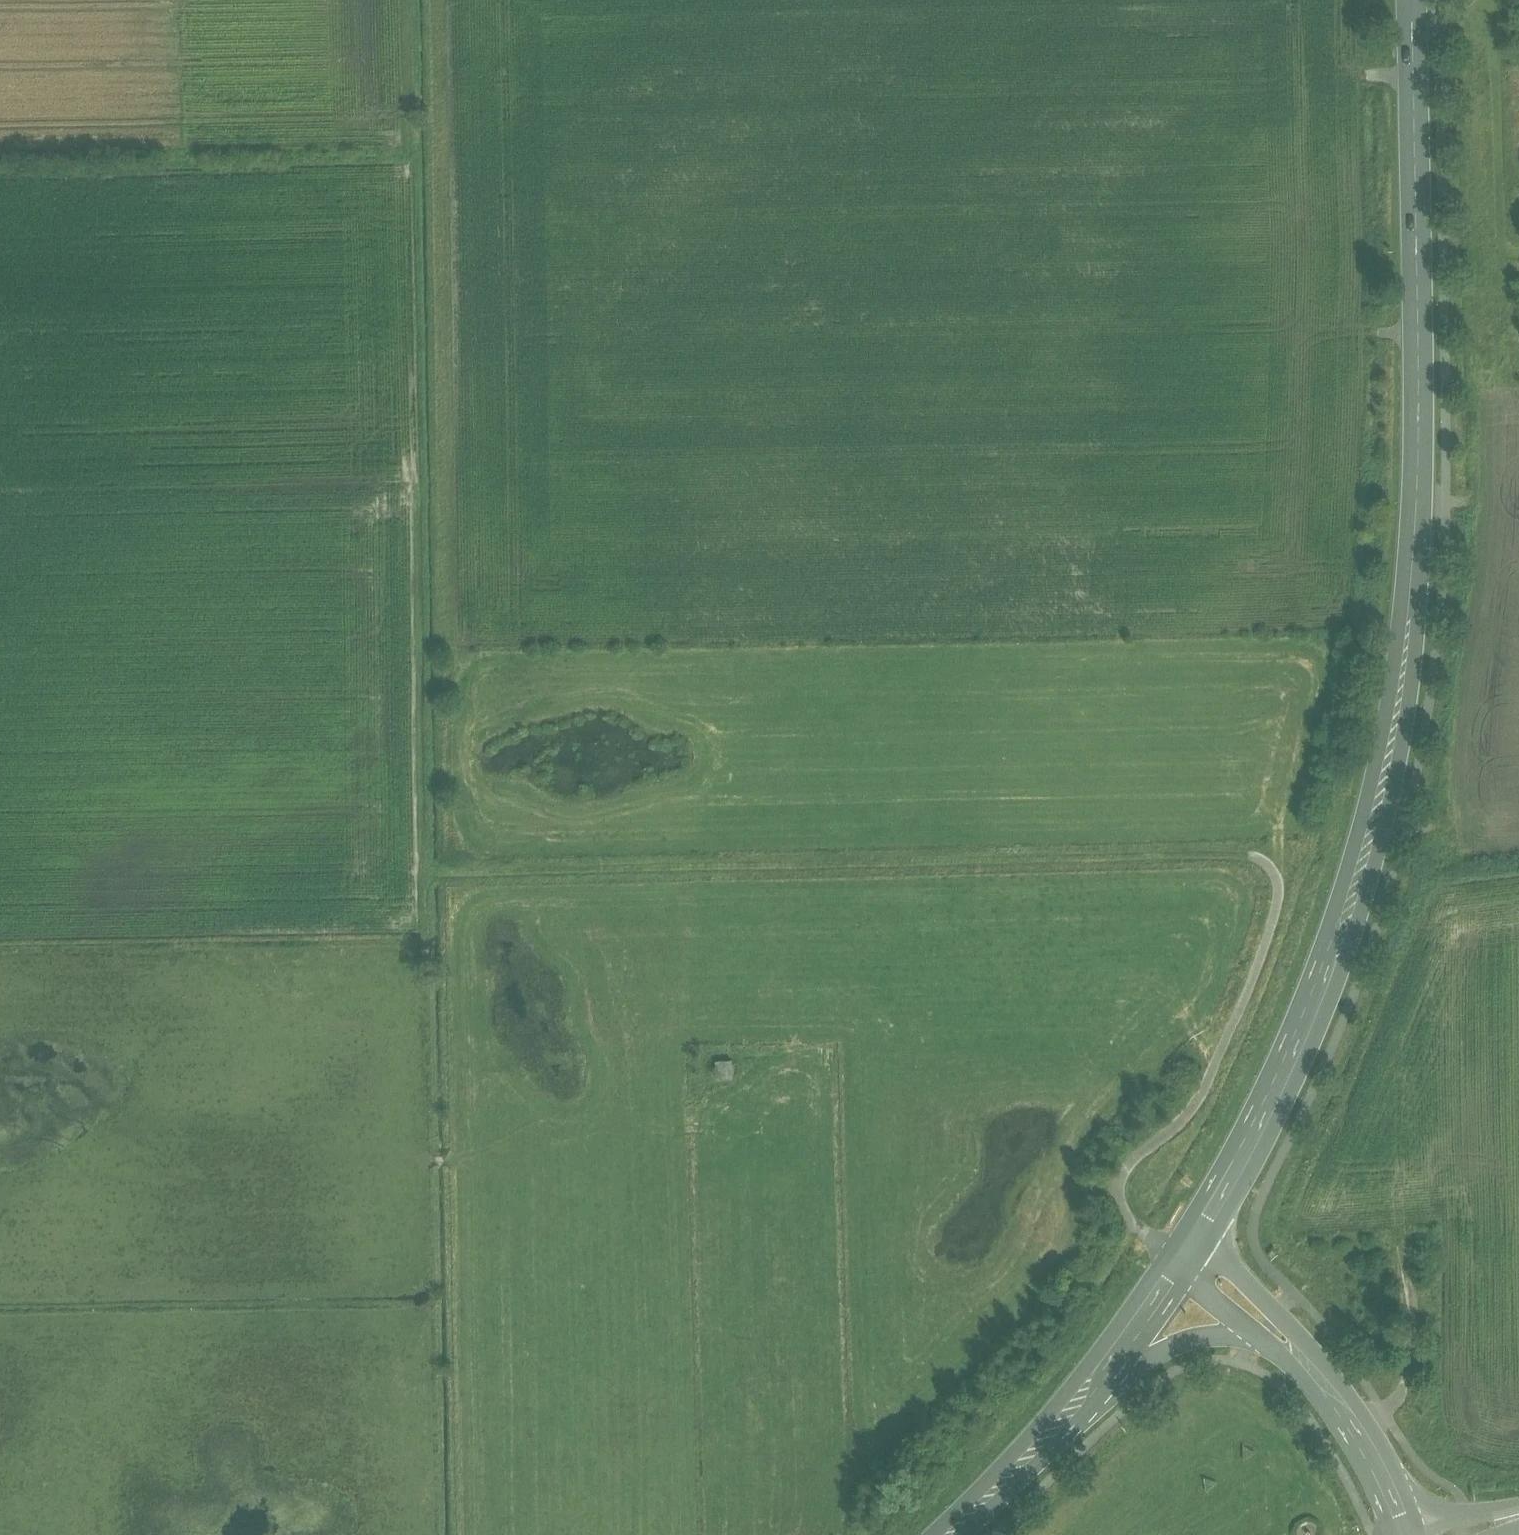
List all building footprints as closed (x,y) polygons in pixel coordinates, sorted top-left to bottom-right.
[(711,1059),(711,1078),(729,1078),(729,1059),(711,1059)]
